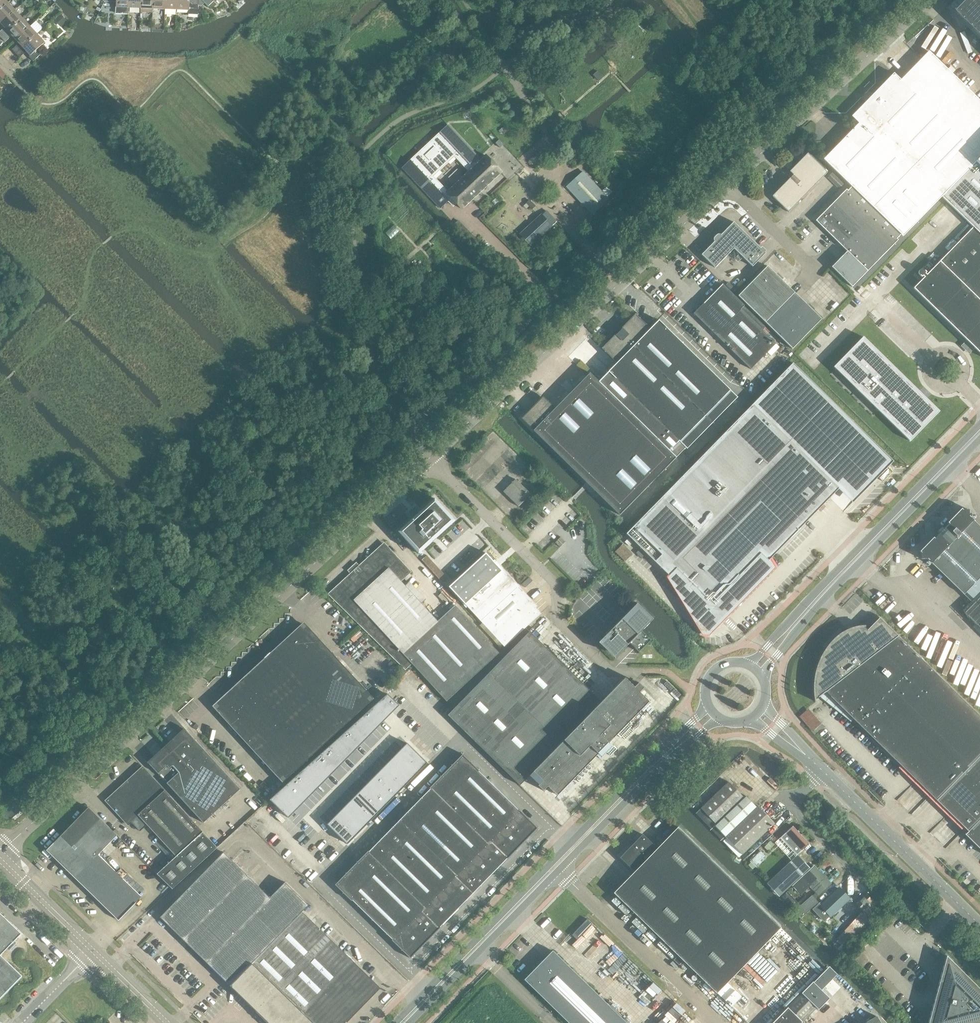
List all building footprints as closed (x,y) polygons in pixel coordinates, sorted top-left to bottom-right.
[(8,3),(6,0),(0,0),(0,10),(8,3)] [(104,2),(117,3),(116,13),(128,14),(129,8),(129,0),(105,0),(104,2)] [(129,8),(141,9),(141,0),(129,0),(129,8)] [(141,12),(153,13),(153,9),(153,0),(141,0),(141,9),(141,12)] [(153,9),(165,10),(165,0),(153,0),(153,9)] [(165,10),(177,10),(177,0),(165,0),(165,10)] [(177,10),(189,11),(189,15),(198,15),(199,6),(202,6),(199,0),(177,0),(177,10)] [(958,16),(979,38),(979,0),(973,0),(958,16)] [(0,10),(0,22),(1,24),(15,11),(8,3),(0,10)] [(0,32),(0,37),(1,38),(23,19),(15,11),(1,24),(5,27),(0,32)] [(61,14),(54,20),(61,28),(67,21),(61,14)] [(23,19),(1,38),(5,42),(12,36),(16,40),(30,26),(23,19)] [(19,43),(12,50),(16,54),(37,34),(30,26),(16,40),(19,43)] [(37,34),(16,54),(20,58),(27,52),(30,56),(29,57),(33,62),(42,54),(38,49),(45,43),(37,34)] [(929,52),(901,80),(894,73),(852,117),(859,124),(824,160),(852,187),(849,189),(898,238),(901,235),(903,237),(942,197),(979,158),(979,101),(929,52)] [(502,172),(486,156),(479,162),(477,160),(479,158),(448,125),(431,141),(432,142),(420,154),(419,152),(402,168),(440,209),(449,200),(448,199),(451,197),(462,209),(502,172)] [(499,139),(496,142),(500,147),(504,143),(499,139)] [(808,154),(790,172),(786,176),(790,179),(772,197),(789,212),(827,173),(808,154)] [(914,288),(914,289),(967,340),(975,348),(979,353),(979,158),(942,197),(974,227),(973,228),(935,266),(927,275),(925,274),(926,273),(924,271),(923,270),(922,270),(921,270),(920,270),(919,271),(919,272),(918,273),(919,274),(919,275),(922,278),(923,276),(924,278),(914,288)] [(608,199),(601,192),(583,173),(568,187),(592,214),(608,199)] [(832,173),(830,176),(828,178),(839,189),(843,184),(832,173)] [(898,238),(849,189),(848,191),(847,189),(816,221),(847,251),(832,267),(852,287),(868,272),(898,240),(897,239),(898,238)] [(542,214),(520,235),(530,246),(552,226),(542,214)] [(733,222),(722,234),(721,235),(719,235),(718,235),(717,235),(716,236),(715,237),(715,238),(715,239),(716,240),(701,255),(715,268),(734,249),(752,267),(766,254),(733,222)] [(394,226),(386,234),(392,240),(400,232),(394,226)] [(738,296),(765,323),(794,293),(782,280),(783,279),(781,278),(780,279),(767,266),(738,296)] [(704,303),(693,314),(694,314),(749,368),(775,343),(761,329),(764,325),(723,284),(704,304),(704,303)] [(822,319),(809,307),(810,305),(808,304),(807,305),(794,293),(765,323),(792,349),(822,319)] [(442,308),(429,295),(424,300),(437,313),(442,308)] [(738,398),(659,321),(650,329),(635,314),(621,329),(622,330),(617,335),(616,334),(602,349),(617,363),(608,372),(680,443),(687,449),(738,398)] [(683,340),(713,371),(716,368),(687,337),(683,340)] [(863,340),(836,367),(910,439),(937,411),(863,340)] [(793,363),(626,534),(668,574),(666,576),(702,635),(703,636),(704,636),(705,637),(706,637),(707,637),(708,636),(709,636),(710,635),(777,566),(772,558),(865,462),(879,476),(893,461),(793,363)] [(543,397),(521,419),(534,431),(620,515),(676,458),(671,452),(680,443),(608,372),(599,382),(590,373),(555,408),(543,397)] [(512,481),(512,482),(512,483),(503,492),(518,507),(527,498),(528,498),(529,497),(528,497),(531,494),(516,479),(513,482),(512,481)] [(434,499),(410,521),(398,532),(419,554),(455,520),(434,499)] [(969,516),(969,510),(963,510),(961,509),(920,552),(921,553),(921,559),(927,559),(973,603),(964,612),(979,628),(979,527),(969,516)] [(555,542),(560,547),(565,542),(560,537),(555,542)] [(348,611),(405,668),(411,663),(447,701),(499,653),(455,605),(438,621),(400,580),(407,574),(404,570),(403,571),(395,563),(398,560),(384,545),(331,594),(348,611)] [(623,545),(615,552),(625,561),(632,554),(623,545)] [(515,589),(497,569),(492,564),(494,562),(486,553),(449,587),(505,647),(541,613),(517,587),(515,589)] [(529,577),(522,584),(525,588),(533,581),(529,577)] [(651,640),(642,631),(653,619),(652,617),(638,603),(611,630),(610,630),(606,634),(607,634),(599,642),(615,658),(630,643),(639,652),(651,640)] [(879,618),(867,630),(864,627),(865,627),(865,626),(860,626),(856,627),(852,628),(848,630),(844,632),(840,634),(836,637),(833,640),(830,644),(827,648),(824,652),(821,657),(819,662),(817,668),(816,674),(815,680),(814,686),(814,689),(814,692),(814,695),(815,698),(816,702),(816,701),(816,700),(825,691),(937,800),(979,756),(979,716),(879,618)] [(214,707),(283,781),(373,698),(318,639),(318,640),(304,624),(274,652),(266,660),(214,707)] [(650,702),(640,692),(645,688),(639,682),(635,687),(625,678),(602,702),(529,631),(448,715),(521,785),(533,772),(543,781),(539,786),(544,792),(548,787),(558,796),(650,702)] [(388,694),(372,709),(384,721),(399,705),(388,694)] [(809,707),(800,714),(813,730),(822,722),(809,707)] [(372,709),(363,716),(376,729),(384,721),(372,709)] [(363,716),(355,724),(368,737),(376,729),(363,716)] [(355,724),(346,732),(360,745),(368,737),(355,724)] [(241,789),(185,728),(148,762),(204,823),(241,789)] [(346,732),(338,739),(352,754),(360,745),(346,732)] [(338,739),(329,747),(344,762),(352,754),(338,739)] [(407,743),(399,751),(420,771),(428,763),(407,743)] [(329,747),(321,755),(336,770),(344,762),(329,747)] [(399,751),(391,759),(412,779),(420,771),(399,751)] [(321,755),(312,762),(328,778),(336,770),(321,755)] [(463,756),(399,822),(337,885),(411,957),(537,828),(471,764),(463,756)] [(937,800),(968,831),(966,834),(965,833),(965,834),(976,845),(977,845),(979,842),(979,843),(979,756),(937,800)] [(391,759),(383,767),(404,788),(412,779),(391,759)] [(312,762),(303,770),(320,786),(328,778),(312,762)] [(218,848),(143,767),(107,801),(129,825),(131,823),(133,824),(140,831),(148,825),(176,856),(157,874),(173,889),(218,848)] [(383,767),(375,776),(396,796),(404,788),(383,767)] [(303,770),(295,778),(312,794),(320,786),(303,770)] [(375,776),(367,784),(388,804),(396,796),(375,776)] [(295,778),(286,785),(304,802),(312,794),(295,778)] [(714,825),(725,836),(756,807),(746,796),(744,798),(729,782),(701,808),(716,824),(714,825)] [(367,784),(359,792),(380,812),(388,804),(367,784)] [(286,785),(270,800),(288,818),(304,802),(286,785)] [(359,792),(351,800),(372,820),(380,812),(359,792)] [(351,800),(343,808),(364,828),(372,820),(351,800)] [(775,823),(759,807),(758,806),(757,807),(756,807),(725,836),(742,854),(775,823)] [(86,810),(47,850),(119,920),(142,897),(140,896),(117,873),(99,855),(113,840),(118,835),(89,807),(86,810)] [(343,808),(335,816),(356,836),(364,828),(343,808)] [(335,816),(327,824),(347,844),(356,836),(335,816)] [(793,826),(781,837),(797,855),(809,844),(793,826)] [(678,827),(656,849),(655,848),(656,847),(644,836),(622,859),(633,870),(635,871),(614,893),(717,993),(781,927),(678,827)] [(761,851),(750,862),(751,863),(755,867),(756,868),(767,858),(761,851)] [(230,986),(302,912),(309,905),(285,882),(270,897),(224,852),(160,917),(230,986)] [(789,865),(769,884),(780,896),(800,876),(789,865)] [(122,866),(118,871),(130,881),(134,877),(122,866)] [(810,885),(819,895),(830,884),(815,867),(794,885),(801,893),(810,885)] [(820,903),(813,909),(825,921),(831,916),(849,899),(839,889),(822,905),(820,903)] [(787,891),(781,898),(793,910),(800,904),(787,891)] [(820,902),(813,894),(798,908),(805,915),(820,902)] [(874,911),(867,905),(872,900),(866,895),(857,904),(866,913),(864,915),(862,913),(839,938),(839,939),(834,945),(842,953),(871,921),(867,918),(874,911)] [(381,988),(302,912),(230,986),(269,1022),(347,1022),(381,988)] [(0,913),(0,999),(22,976),(1,955),(21,934),(0,913)] [(553,951),(525,980),(569,1022),(627,1022),(553,951)] [(946,955),(928,1022),(979,1022),(979,989),(946,955)] [(816,1008),(818,1010),(829,998),(821,990),(836,974),(828,966),(802,994),(801,993),(772,1022),(801,1022),(816,1008)]
